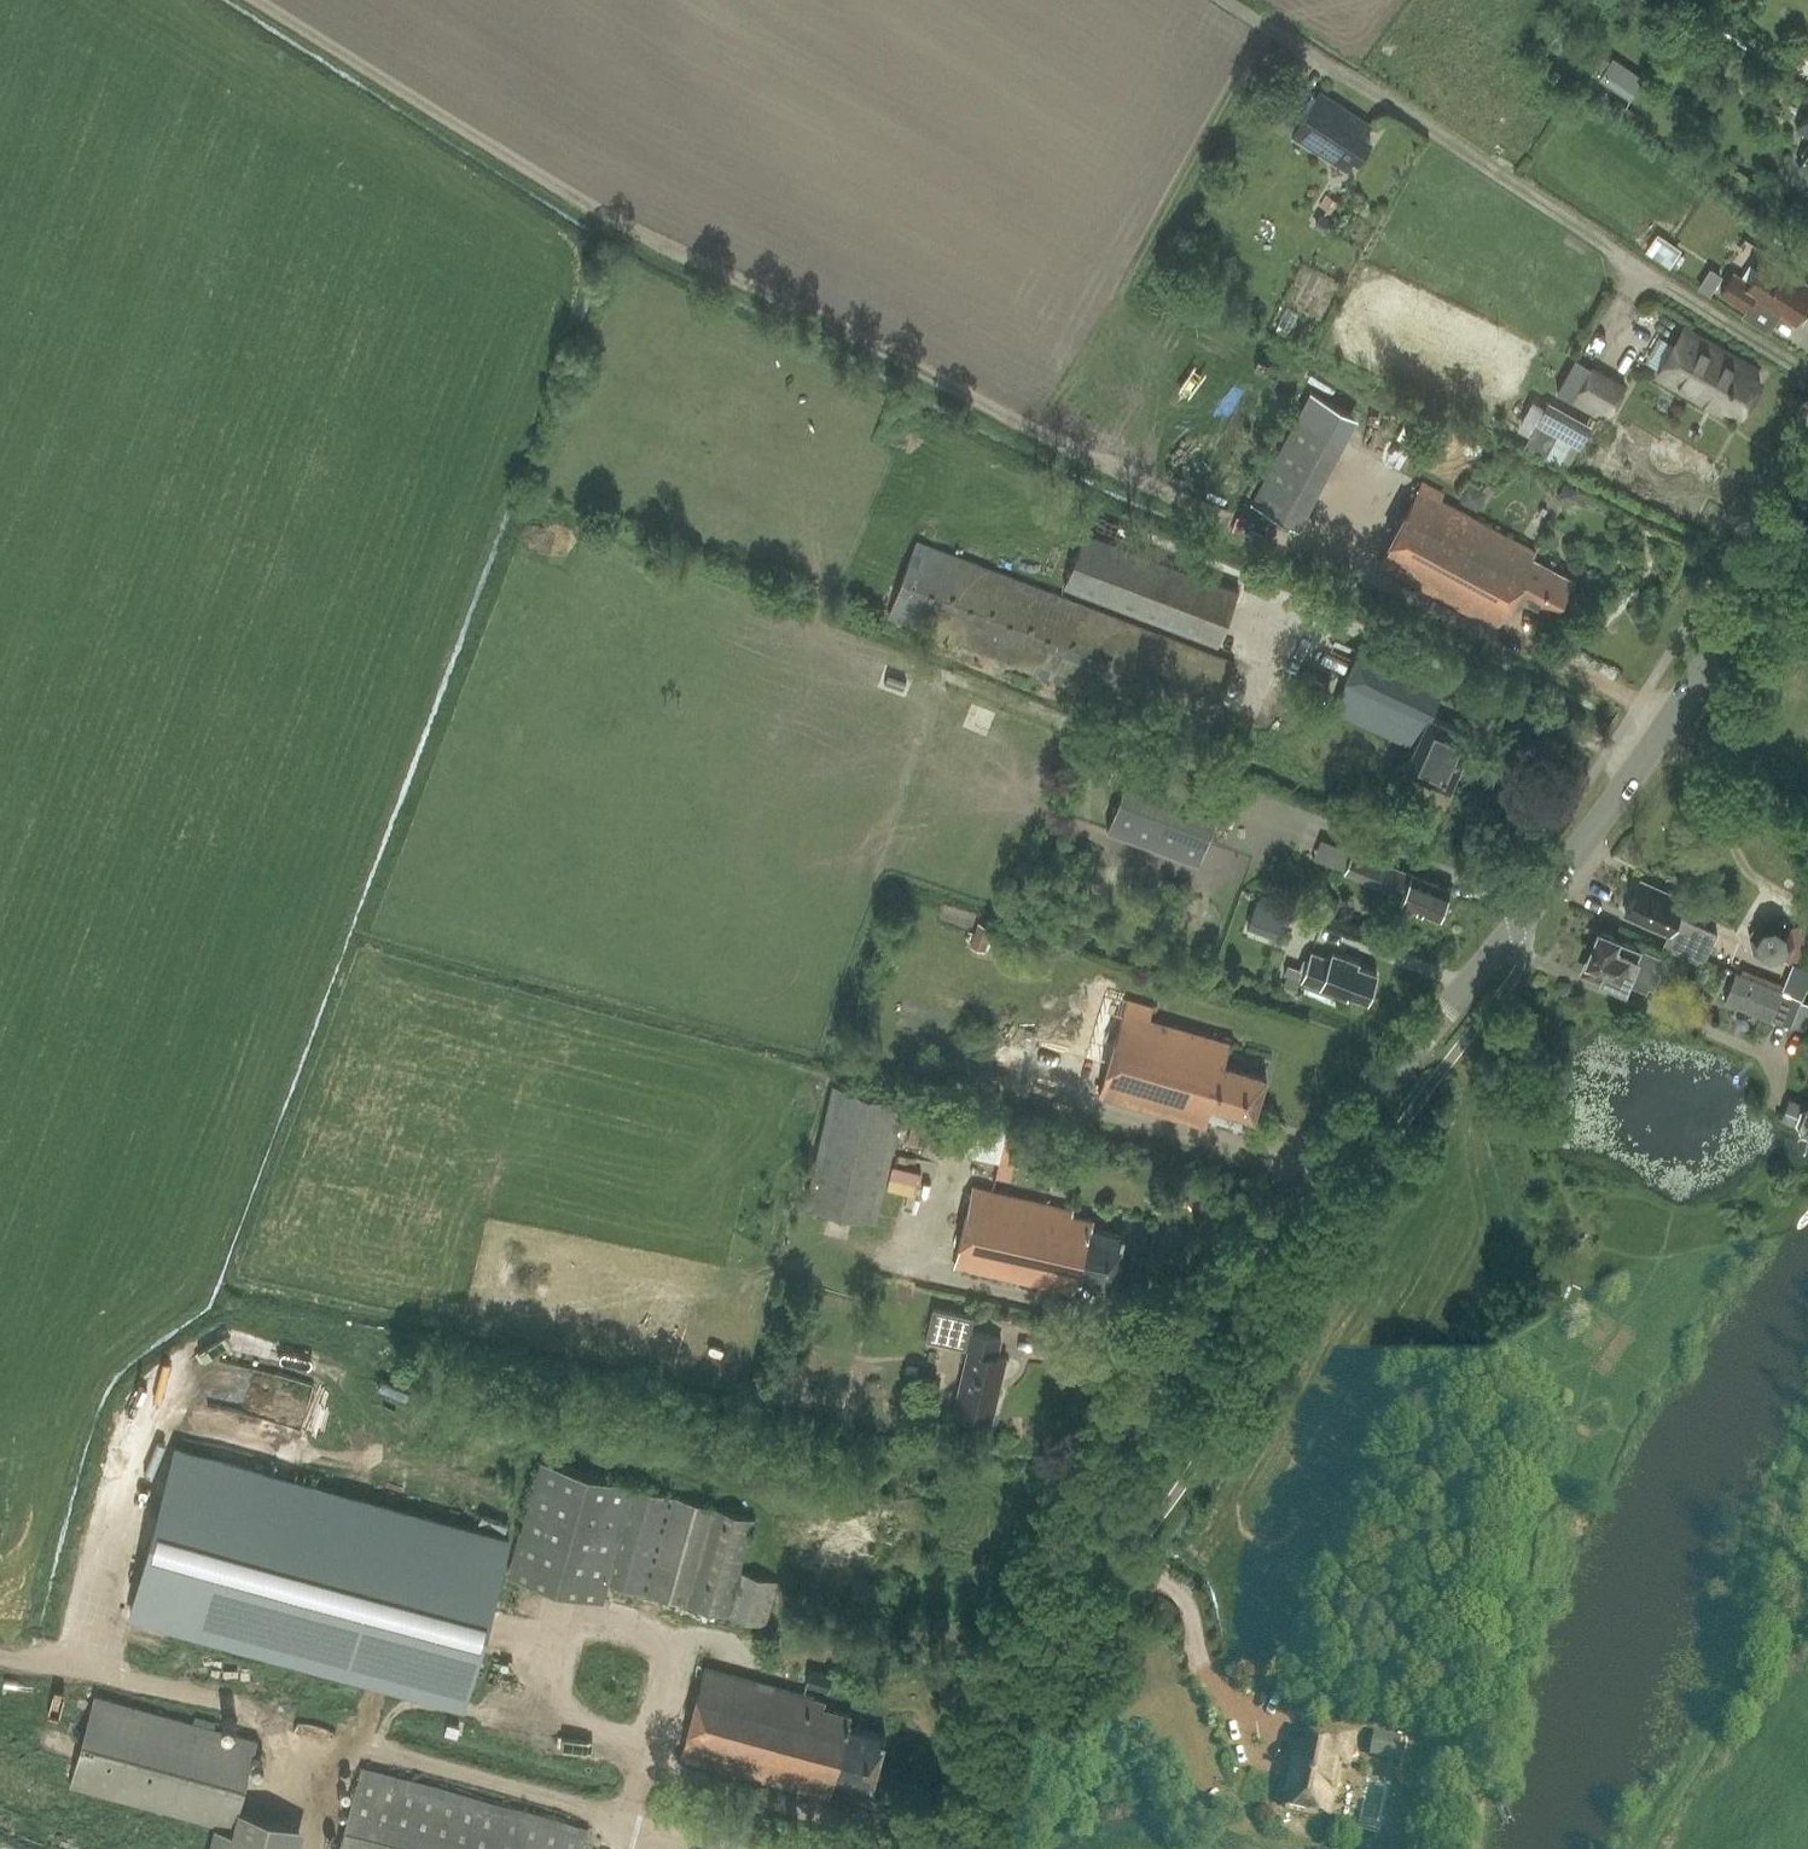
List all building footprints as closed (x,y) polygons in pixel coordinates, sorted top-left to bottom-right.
[(1599,78),(1631,100),(1646,79),(1614,57),(1610,62),(1595,51),(1585,67),(1600,77),(1599,78)] [(1293,133),(1294,132),(1347,166),(1353,156),(1359,159),(1371,140),(1364,136),(1371,125),(1319,92),(1307,112),(1292,103),(1279,124),(1293,133)] [(1800,127),(1807,134),(1807,116),(1800,127)] [(1798,164),(1807,172),(1807,151),(1798,164)] [(1653,248),(1677,263),(1688,245),(1665,230),(1653,248)] [(1745,308),(1753,295),(1795,321),(1807,301),(1807,284),(1766,257),(1750,281),(1735,272),(1722,293),(1745,308)] [(1719,290),(1728,271),(1717,266),(1708,285),(1719,290)] [(1684,326),(1657,373),(1703,399),(1706,394),(1722,403),(1724,400),(1743,411),(1760,380),(1751,375),(1756,367),(1684,326)] [(1573,399),(1577,393),(1610,413),(1628,384),(1593,363),(1591,367),(1576,359),(1557,391),(1573,399)] [(1314,386),(1263,502),(1317,525),(1368,409),(1314,386)] [(1582,448),(1594,426),(1551,401),(1547,409),(1534,402),(1526,416),(1538,423),(1581,447),(1582,448)] [(1570,468),(1581,447),(1538,423),(1526,445),(1570,468)] [(1465,498),(1485,507),(1493,488),(1473,479),(1465,498)] [(1513,593),(1556,616),(1575,579),(1533,556),(1536,550),(1419,487),(1378,563),(1495,626),(1513,593)] [(1239,589),(1085,530),(1064,585),(1218,644),(1239,589)] [(1204,737),(1234,660),(917,539),(887,617),(1204,737)] [(1404,768),(1405,769),(1401,779),(1429,792),(1434,781),(1450,789),(1474,735),(1430,715),(1444,682),(1362,645),(1333,708),(1415,745),(1404,768)] [(1224,798),(1133,762),(1107,829),(1198,864),(1224,798)] [(1314,857),(1346,870),(1346,871),(1404,893),(1401,902),(1402,903),(1404,908),(1411,910),(1416,908),(1438,917),(1450,887),(1322,838),(1314,857)] [(1718,929),(1677,914),(1683,898),(1639,880),(1626,913),(1669,931),(1664,943),(1705,960),(1718,929)] [(1264,896),(1253,923),(1284,935),(1295,908),(1264,896)] [(1758,920),(1750,933),(1754,952),(1768,961),(1784,958),(1793,944),(1790,927),(1775,916),(1758,920)] [(993,928),(978,923),(970,946),(985,951),(993,928)] [(1598,931),(1581,971),(1623,989),(1626,982),(1644,990),(1646,985),(1651,987),(1659,968),(1653,966),(1657,957),(1598,931)] [(1347,995),(1348,992),(1368,999),(1377,973),(1357,966),(1359,962),(1332,952),(1330,958),(1312,951),(1302,979),(1347,995)] [(1737,971),(1725,1001),(1771,1019),(1772,1018),(1783,991),(1783,990),(1737,971)] [(1772,1018),(1790,1026),(1791,1023),(1801,1000),(1801,998),(1783,991),(1772,1018)] [(1099,1095),(1204,1126),(1211,1102),(1253,1115),(1266,1074),(1224,1061),(1230,1041),(1150,1018),(1153,1006),(1128,999),(1099,1095)] [(1791,1023),(1807,1030),(1807,1003),(1801,1000),(1791,1023)] [(877,1219),(904,1099),(832,1082),(805,1203),(877,1219)] [(1807,1130),(1807,1106),(1789,1098),(1780,1119),(1807,1130)] [(1006,1126),(915,1104),(907,1138),(999,1159),(1006,1126)] [(1093,1219),(1071,1214),(1072,1208),(973,1185),(955,1265),(1071,1291),(1078,1277),(1112,1285),(1123,1234),(1091,1227),(1093,1219)] [(932,1308),(925,1339),(967,1348),(953,1410),(992,1418),(1006,1357),(996,1355),(1000,1338),(969,1331),(972,1317),(932,1308)] [(210,1394),(310,1420),(319,1383),(301,1378),(296,1397),(288,1395),(292,1378),(262,1371),(263,1368),(241,1362),(237,1377),(216,1372),(210,1394)] [(464,1705),(510,1538),(175,1450),(131,1613),(464,1705)] [(754,1518),(541,1459),(509,1575),(603,1601),(608,1582),(764,1625),(777,1582),(739,1571),(754,1518)] [(812,1695),(705,1666),(681,1757),(828,1796),(834,1776),(869,1785),(883,1733),(848,1724),(850,1713),(823,1706),(825,1701),(811,1697),(812,1695)] [(809,1669),(804,1685),(827,1692),(832,1676),(809,1669)] [(68,1785),(214,1825),(207,1848),(299,1848),(305,1825),(238,1807),(258,1738),(214,1726),(216,1720),(194,1713),(192,1720),(94,1693),(68,1785)] [(1292,1771),(1284,1810),(1326,1819),(1333,1787),(1332,1787),(1337,1764),(1345,1766),(1351,1739),(1318,1732),(1313,1753),(1296,1749),(1291,1770),(1292,1771)] [(1370,1760),(1398,1765),(1402,1741),(1375,1736),(1370,1760)] [(586,1826),(360,1764),(337,1848),(580,1848),(586,1826)]
